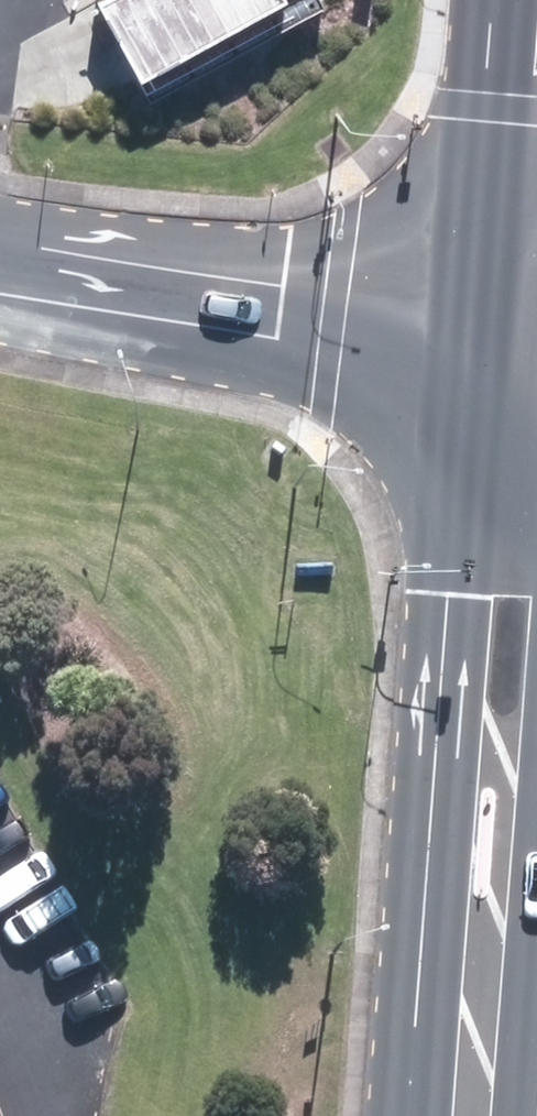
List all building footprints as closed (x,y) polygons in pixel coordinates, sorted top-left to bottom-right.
[(106,33),(133,81),(281,0),(88,0),(106,33)]
